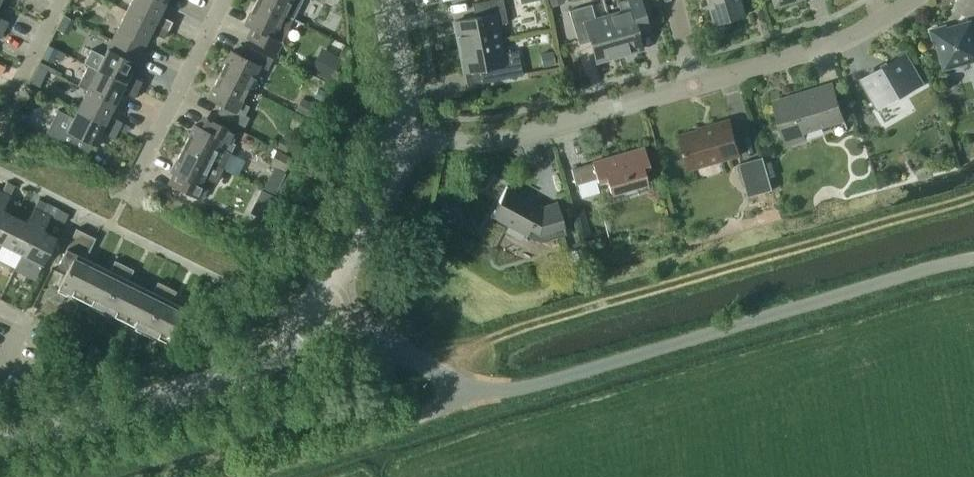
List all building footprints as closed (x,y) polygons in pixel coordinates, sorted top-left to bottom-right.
[(168,29),(172,20),(158,14),(164,2),(161,0),(131,0),(126,8),(168,29)] [(293,17),(258,0),(255,0),(244,22),(251,26),(246,36),(276,51),(281,40),(293,17)] [(293,17),(301,0),(258,0),(293,17)] [(499,38),(496,23),(507,21),(503,0),(484,0),(472,2),(475,16),(454,20),(459,46),(499,38)] [(650,33),(641,0),(619,0),(617,1),(620,11),(607,15),(618,54),(642,47),(639,36),(650,33)] [(715,19),(716,23),(729,19),(741,16),(740,14),(746,12),(742,0),(709,0),(715,19)] [(595,60),(618,54),(607,15),(595,18),(591,3),(568,9),(578,43),(590,40),(595,60)] [(164,37),(168,29),(126,8),(112,38),(139,52),(144,43),(150,30),(164,37)] [(971,20),(948,27),(947,24),(930,29),(935,45),(938,45),(944,68),(973,59),(973,31),(971,20)] [(97,68),(138,89),(142,80),(129,74),(135,61),(139,52),(112,38),(103,55),(90,49),(83,64),(86,65),(96,70),(97,68)] [(499,38),(459,46),(464,71),(485,67),(487,81),(522,74),(517,49),(502,52),(499,38)] [(57,48),(48,43),(41,57),(50,62),(57,48)] [(219,73),(247,87),(258,64),(267,68),(272,58),(250,47),(245,57),(230,50),(219,73)] [(328,50),(317,73),(331,80),(342,57),(328,50)] [(542,66),(555,64),(552,51),(540,53),(542,66)] [(923,82),(906,52),(861,78),(878,108),(923,82)] [(47,68),(39,65),(31,82),(40,86),(47,68)] [(96,70),(86,65),(77,84),(87,89),(114,102),(120,90),(134,97),(138,89),(97,68),(96,70)] [(240,101),(247,87),(219,73),(207,96),(222,103),(217,113),(243,127),(248,116),(244,114),(248,105),(240,101)] [(846,122),(834,82),(772,101),(786,146),(807,140),(806,135),(846,122)] [(76,109),(118,129),(122,121),(108,114),(114,102),(87,89),(76,109)] [(313,103),(302,97),(295,109),(307,115),(313,103)] [(113,138),(118,129),(76,109),(73,116),(58,109),(45,133),(87,153),(92,143),(94,144),(100,131),(113,138)] [(194,123),(182,147),(223,167),(234,144),(230,142),(235,131),(202,115),(197,125),(194,123)] [(740,154),(729,118),(708,124),(680,134),(690,168),(740,154)] [(290,141),(281,136),(276,145),(285,150),(290,141)] [(168,181),(180,187),(202,198),(212,179),(216,181),(223,167),(182,147),(171,170),(173,171),(168,181)] [(610,192),(622,189),(626,192),(634,190),(636,184),(647,181),(643,168),(649,166),(644,147),(571,168),(575,183),(596,177),(597,181),(606,178),(610,192)] [(291,156),(276,149),(270,163),(285,170),(291,156)] [(770,153),(763,155),(739,162),(748,196),(773,189),(769,176),(776,175),(770,153)] [(269,178),(264,187),(274,193),(279,183),(269,178)] [(9,194),(15,184),(6,180),(1,190),(9,194)] [(542,204),(506,185),(490,216),(537,241),(566,233),(556,200),(542,204)] [(1,190),(0,193),(0,242),(1,242),(14,215),(2,209),(9,194),(1,190)] [(261,191),(256,201),(266,206),(271,195),(261,191)] [(37,200),(34,206),(42,210),(45,204),(37,200)] [(45,204),(42,210),(50,214),(50,215),(56,218),(60,210),(46,202),(46,204),(45,204)] [(14,215),(1,242),(21,252),(42,210),(34,206),(27,221),(14,215)] [(21,252),(42,263),(56,236),(43,230),(50,215),(50,214),(42,210),(21,252)] [(599,235),(590,211),(578,215),(587,239),(599,235)] [(80,297),(97,263),(85,257),(95,237),(76,227),(58,263),(67,268),(58,286),(80,297)] [(109,269),(97,263),(80,297),(102,308),(124,264),(114,259),(109,269)] [(123,318),(140,285),(128,279),(133,269),(124,264),(102,308),(123,318)] [(145,329),(167,285),(157,280),(152,291),(140,285),(123,318),(145,329)] [(167,285),(145,329),(167,340),(184,307),(171,300),(176,290),(167,285)]
